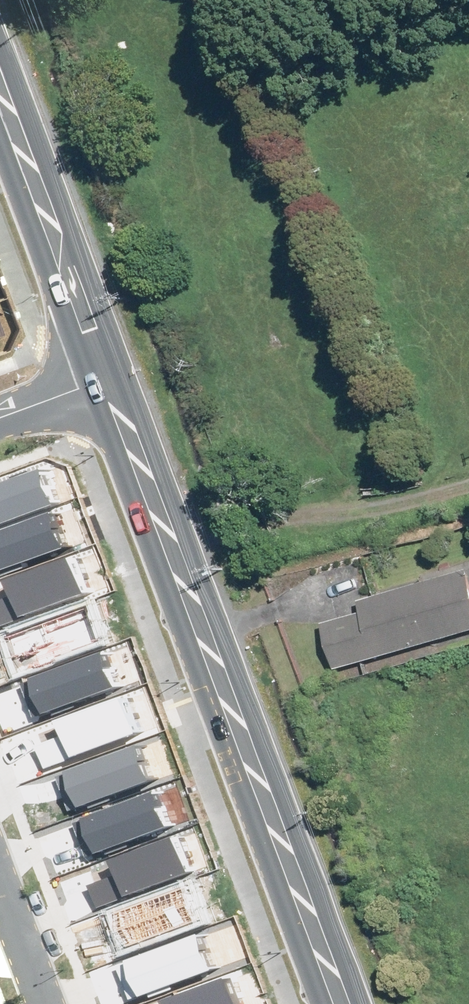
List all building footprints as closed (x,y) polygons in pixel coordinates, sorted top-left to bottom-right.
[(53,504),(39,466),(0,480),(0,523),(53,504)] [(60,550),(48,516),(0,532),(0,570),(60,550)] [(84,593),(70,556),(1,581),(7,597),(0,599),(0,624),(84,593)] [(340,670),(468,634),(468,573),(364,602),(367,614),(327,625),(340,670)] [(4,638),(16,672),(94,645),(83,612),(4,638)] [(20,682),(31,716),(110,689),(98,656),(20,682)] [(34,745),(42,767),(134,734),(120,696),(52,721),(57,737),(34,745)] [(57,774),(68,807),(147,781),(135,748),(57,774)] [(77,820),(88,853),(167,827),(155,793),(77,820)] [(85,886),(93,908),(185,875),(171,837),(103,862),(109,878),(85,886)] [(103,916),(114,949),(193,923),(182,889),(103,916)] [(117,967),(129,1000),(207,974),(196,941),(117,967)] [(224,977),(156,1002),(157,1003),(234,1003),(224,977)]
